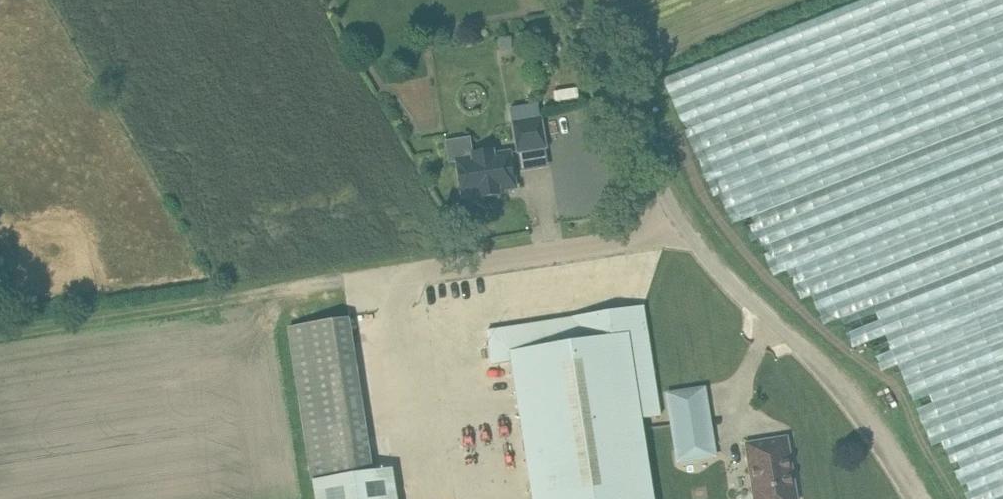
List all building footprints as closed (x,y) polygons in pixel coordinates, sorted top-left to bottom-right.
[(512,36),(500,36),(501,50),(512,50),(512,36)] [(545,147),(541,118),(513,122),(518,152),(545,147)] [(462,196),(479,193),(479,198),(499,195),(499,190),(515,187),(510,152),(493,155),(492,150),(472,153),(473,158),(456,160),(462,196)] [(490,350),(492,365),(511,360),(533,498),(654,498),(641,419),(660,417),(643,307),(572,317),(572,320),(559,322),(558,320),(487,331),(490,350)] [(287,327),(311,482),(373,471),(348,318),(287,327)] [(706,385),(666,390),(677,462),(718,456),(706,385)] [(888,405),(894,400),(890,393),(883,398),(888,405)] [(787,437),(745,443),(754,498),(797,498),(787,437)]
